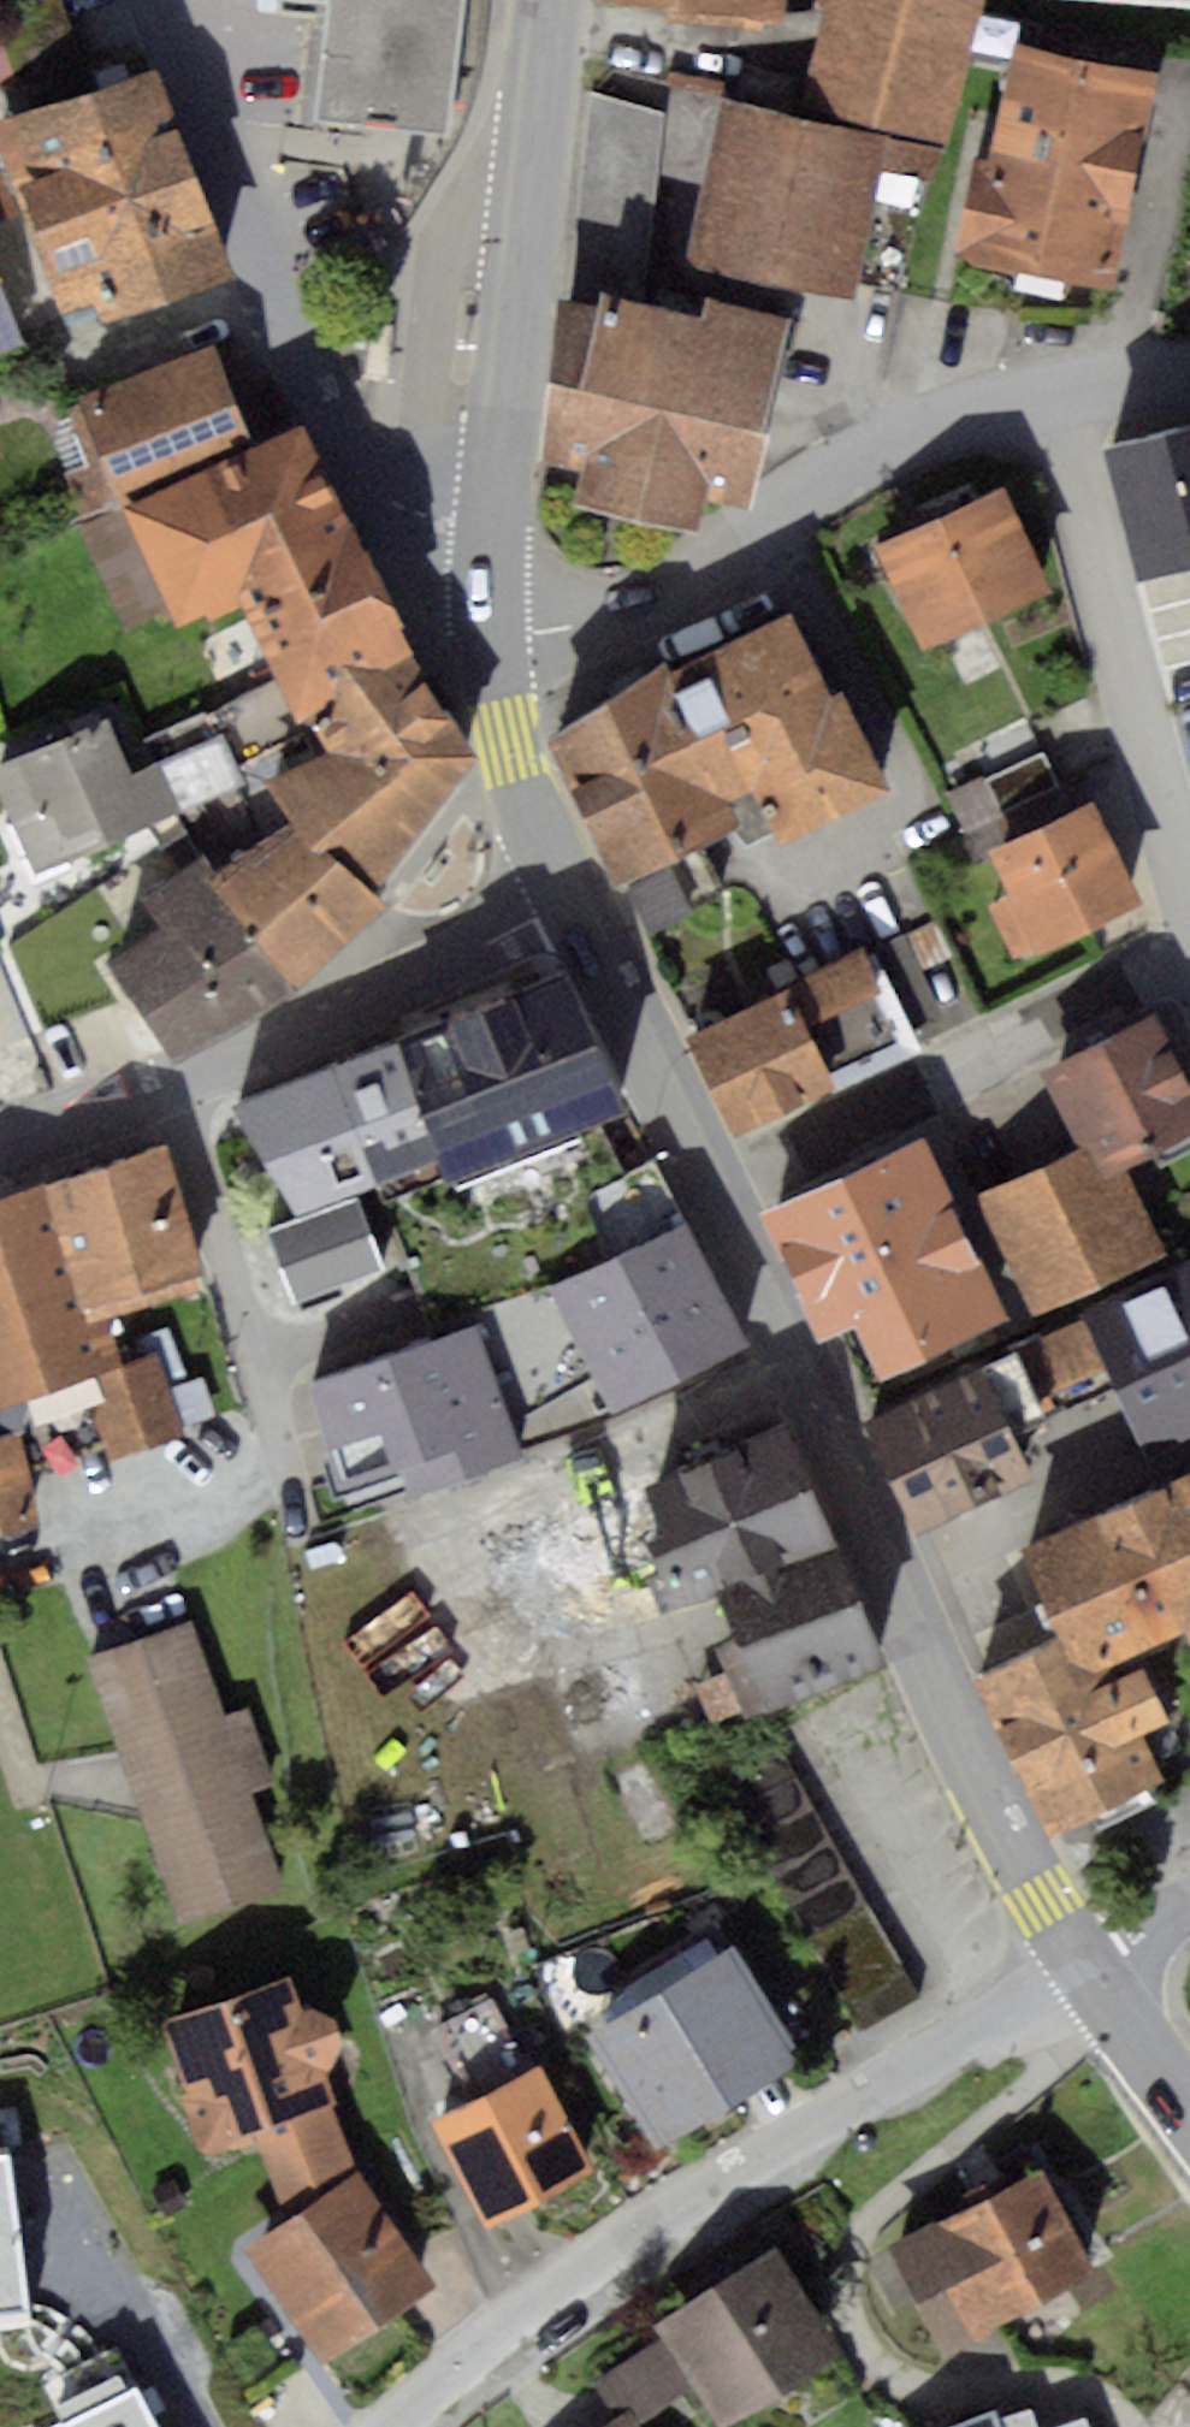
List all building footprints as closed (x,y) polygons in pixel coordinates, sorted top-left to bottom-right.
[(328,125),(461,138),(475,0),(341,0),(328,125)] [(604,5),(790,23),(792,0),(605,0),(604,5)] [(831,24),(801,17),(783,91),(949,133),(983,0),(837,0),(831,24)] [(1162,73),(1024,43),(997,165),(986,162),(967,252),(1116,284),(1162,73)] [(158,72),(0,128),(64,307),(95,296),(105,322),(231,278),(158,72)] [(898,141),(719,92),(679,238),(858,287),(898,141)] [(29,353),(0,278),(0,364),(29,353)] [(704,317),(607,298),(588,391),(565,386),(551,456),(586,463),(577,506),(702,531),(707,507),(757,517),(800,307),(710,289),(704,317)] [(225,352),(85,408),(124,520),(267,442),(225,352)] [(124,520),(95,536),(134,639),(251,601),(307,724),(414,661),(307,420),(267,442),(124,520)] [(1114,455),(1147,576),(1189,564),(1189,435),(1114,455)] [(1007,488),(881,547),(928,648),(1054,590),(1007,488)] [(899,790),(795,609),(696,657),(735,714),(720,718),(755,795),(768,790),(793,840),(899,790)] [(668,660),(557,742),(621,887),(749,827),(734,804),(755,795),(720,718),(694,725),(668,660)] [(330,750),(272,779),(307,824),(379,898),(481,761),(414,661),(307,724),(330,750)] [(0,773),(0,784),(40,877),(186,815),(168,772),(134,787),(108,727),(0,773)] [(226,745),(168,772),(186,815),(248,792),(226,745)] [(1093,807),(997,854),(1018,898),(996,909),(1022,961),(1140,904),(1093,807)] [(209,887),(296,981),(389,908),(379,898),(307,824),(209,887)] [(209,887),(187,863),(146,897),(160,924),(105,970),(178,1055),(296,981),(209,887)] [(871,948),(916,1046),(982,1016),(937,918),(871,948)] [(916,1046),(871,948),(800,981),(847,1083),(918,1050),(916,1046)] [(562,975),(397,1041),(452,1175),(616,1109),(562,975)] [(800,981),(695,1031),(738,1130),(847,1083),(800,981)] [(1045,1078),(1081,1158),(1189,1110),(1189,1100),(1158,1028),(1045,1078)] [(389,1045),(235,1102),(281,1227),(436,1170),(389,1045)] [(926,1141),(847,1176),(926,1347),(1002,1313),(926,1141)] [(1120,1145),(993,1200),(1042,1313),(1169,1258),(1120,1145)] [(166,1155),(50,1190),(86,1312),(204,1276),(166,1155)] [(847,1176),(762,1215),(821,1341),(848,1329),(869,1374),(926,1347),(847,1176)] [(0,1205),(0,1410),(90,1383),(130,1371),(114,1315),(89,1322),(86,1312),(50,1190),(0,1205)] [(376,1266),(354,1210),(279,1239),(301,1295),(376,1266)] [(694,1229),(545,1296),(603,1422),(751,1355),(694,1229)] [(1089,1321),(1119,1386),(1147,1450),(1189,1430),(1189,1276),(1089,1321)] [(545,1308),(500,1323),(518,1376),(563,1361),(545,1308)] [(1017,1431),(1119,1386),(1089,1321),(990,1367),(1017,1431)] [(492,1327),(368,1368),(392,1441),(348,1456),(367,1514),(535,1460),(492,1327)] [(130,1371),(90,1383),(116,1466),(191,1442),(163,1363),(130,1371)] [(990,1367),(868,1418),(914,1530),(1037,1479),(1017,1431),(990,1367)] [(782,1425),(593,1510),(635,1603),(666,1590),(678,1616),(836,1544),(782,1425)] [(0,1440),(0,1527),(42,1520),(27,1435),(0,1440)] [(1029,1543),(1072,1644),(1082,1669),(1189,1624),(1189,1477),(1029,1543)] [(862,1596),(727,1645),(750,1707),(885,1658),(862,1596)] [(200,1624),(95,1659),(184,1930),(290,1895),(258,1800),(279,1794),(253,1716),(232,1722),(200,1624)] [(1072,1644),(999,1674),(1060,1828),(1169,1784),(1150,1737),(1171,1729),(1146,1666),(1091,1688),(1082,1669),(1072,1644)] [(621,1767),(643,1845),(683,1834),(661,1756),(621,1767)] [(785,1758),(725,1792),(863,2035),(922,2001),(785,1758)] [(734,1949),(594,2033),(662,2145),(801,2062),(734,1949)] [(297,1985),(159,2027),(203,2168),(270,2148),(284,2194),(358,2172),(329,2077),(347,2072),(329,2013),(307,2020),(297,1985)] [(549,2073),(439,2123),(486,2226),(596,2176),(549,2073)] [(46,2290),(24,2250),(53,2234),(3,2144),(0,2146),(0,2315),(46,2290)] [(1041,2166),(892,2247),(951,2356),(1101,2275),(1041,2166)] [(365,2180),(253,2257),(329,2366),(440,2290),(365,2180)] [(661,2329),(721,2426),(724,2426),(838,2357),(777,2258),(661,2329)] [(1047,2426),(1093,2426),(1089,2414),(1047,2426)] [(619,2426),(643,2426),(636,2416),(619,2426)]
